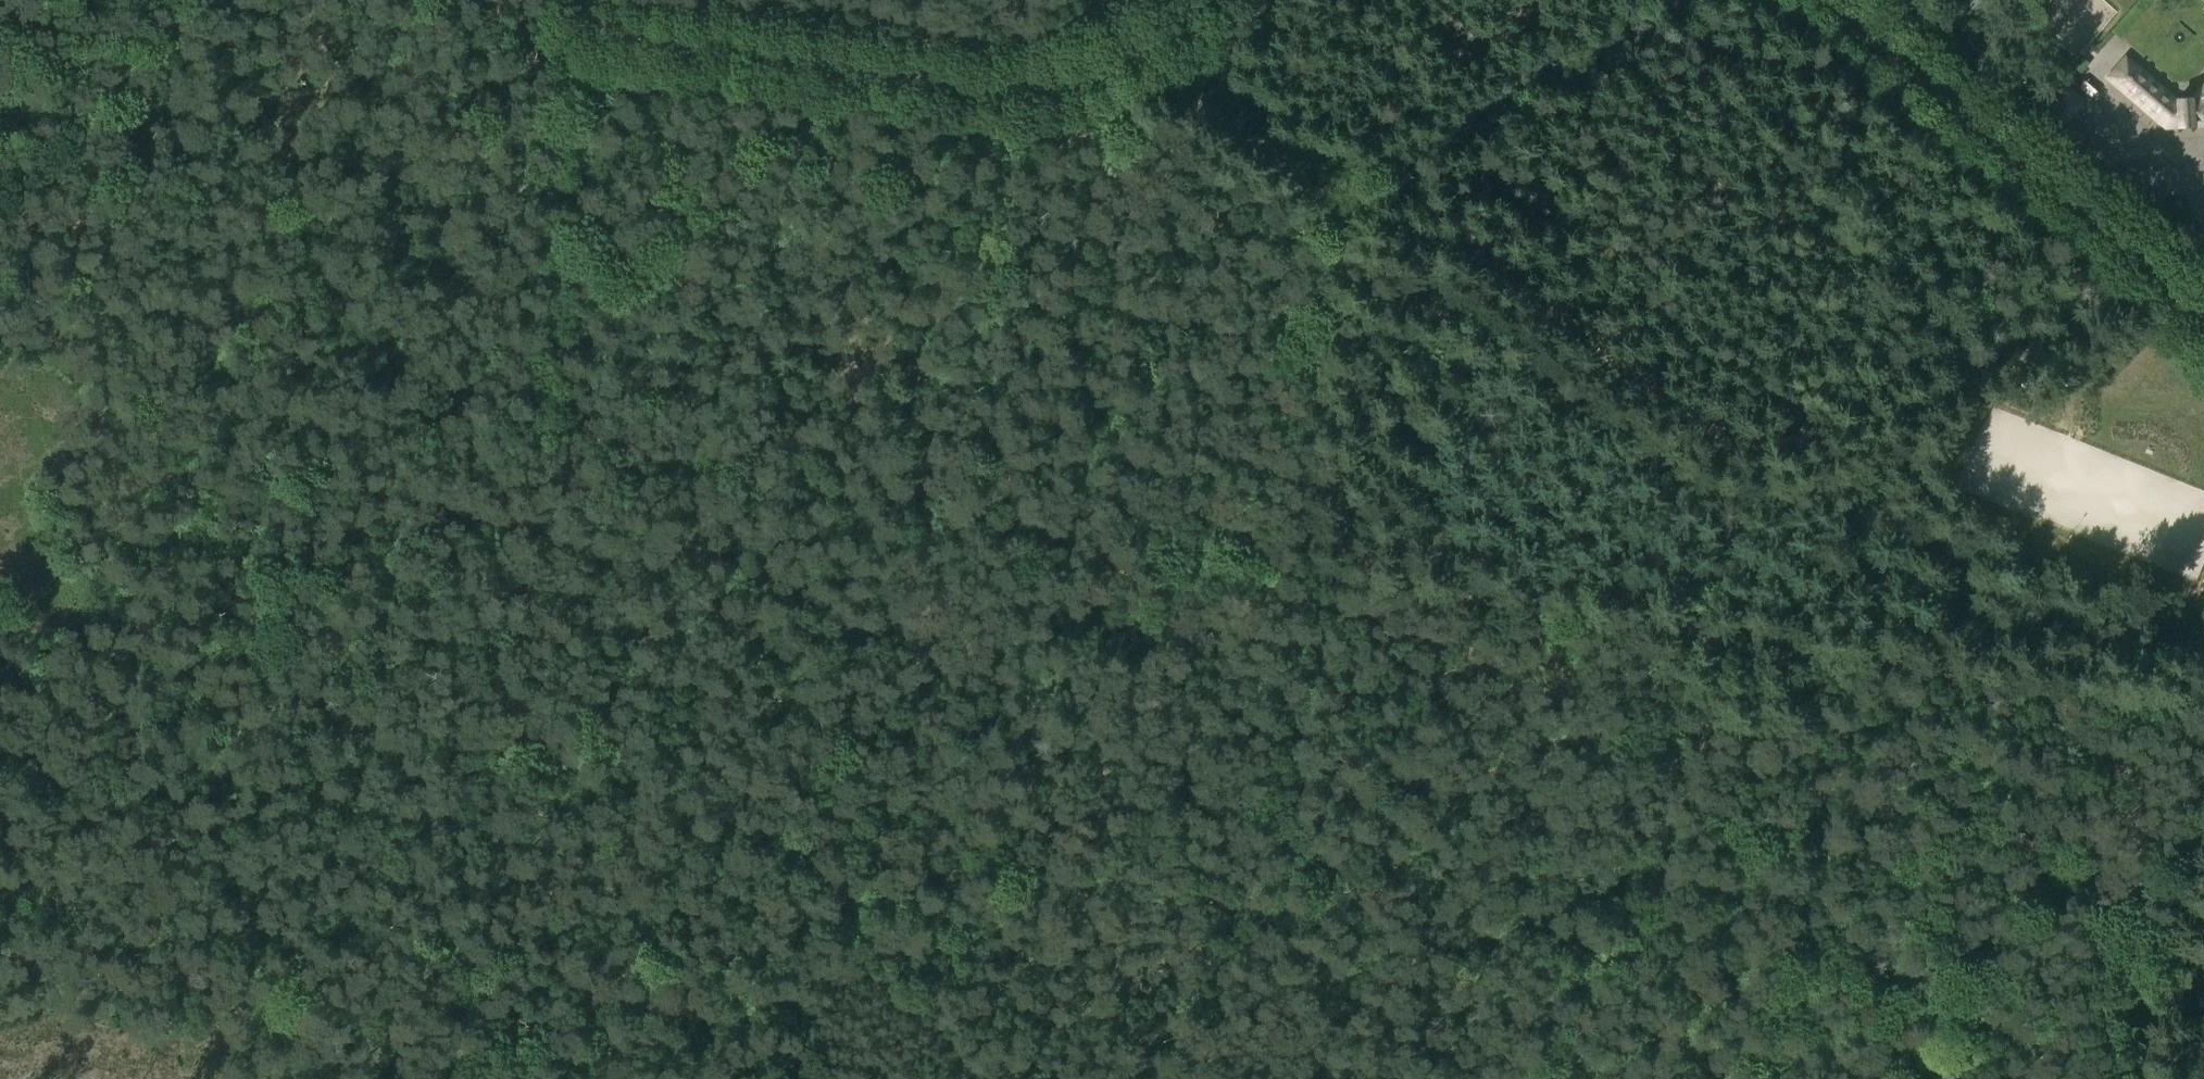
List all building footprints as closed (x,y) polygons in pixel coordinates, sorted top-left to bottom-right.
[(2195,99),(2194,100),(2192,101),(2192,100),(2176,101),(2176,102),(2174,102),(2173,101),(2174,100),(2126,59),(2110,77),(2158,119),(2159,117),(2167,124),(2178,123),(2178,125),(2194,124),(2194,122),(2203,121),(2203,88),(2195,99)] [(2056,134),(2084,102),(2063,84),(2036,116),(2056,134)]
